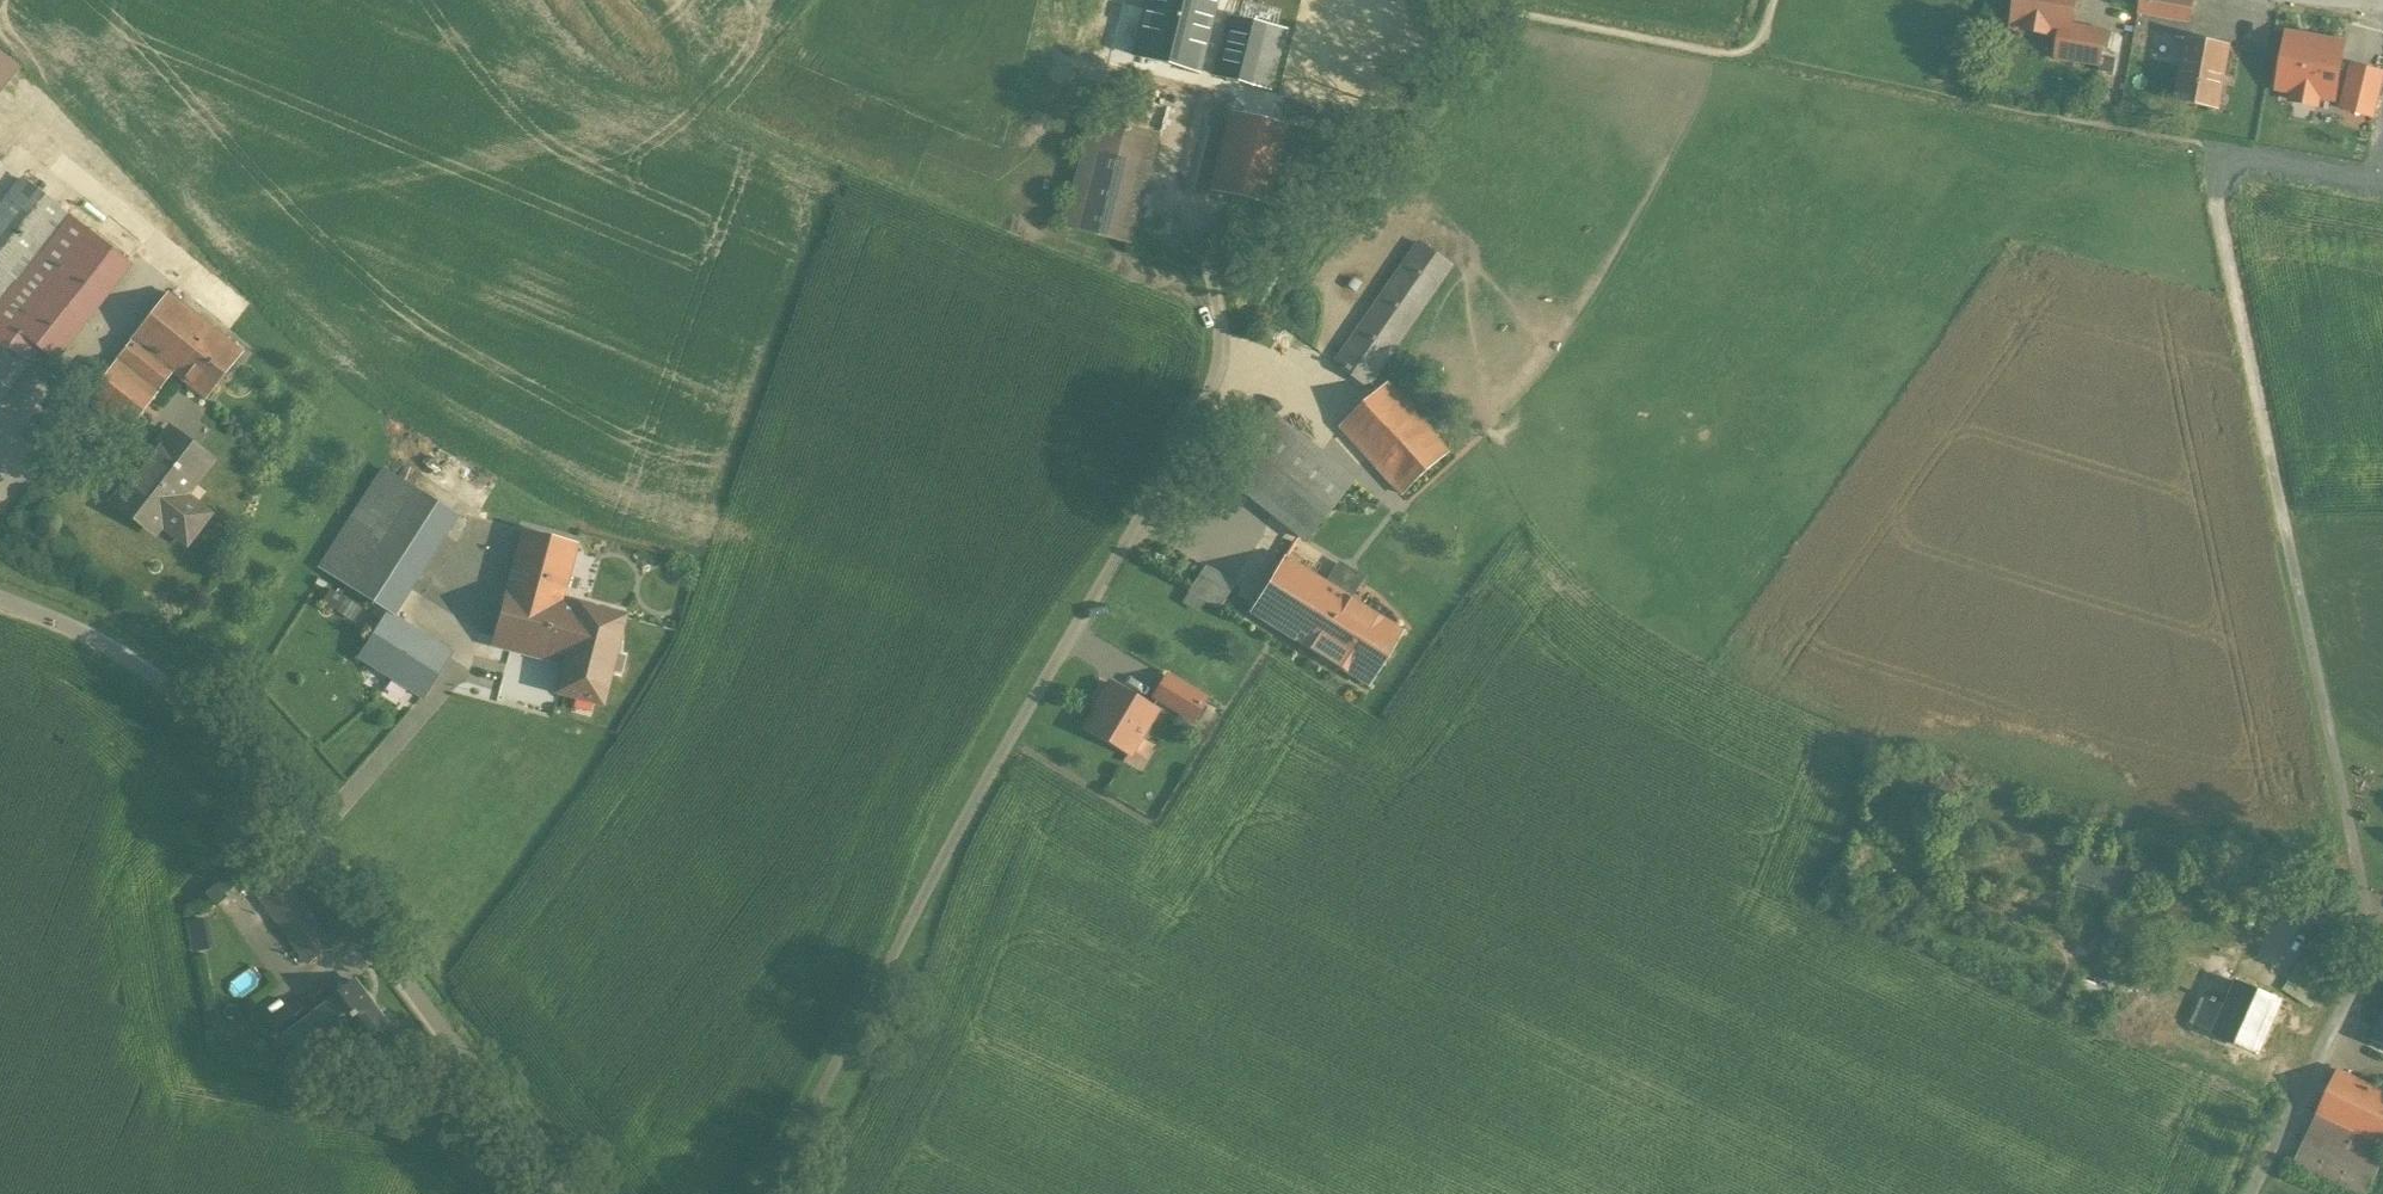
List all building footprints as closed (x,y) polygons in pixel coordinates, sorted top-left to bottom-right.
[(1136,55),(1194,69),(1212,0),(1149,0),(1136,55)] [(2015,8),(2024,10),(2027,14),(2025,30),(2046,33),(2047,31),(2058,33),(2069,35),(2071,26),(2075,0),(2016,0),(2015,8)] [(2138,12),(2190,21),(2193,0),(2140,0),(2138,12)] [(1283,32),(1230,19),(1216,75),(1269,87),(1283,32)] [(2105,32),(2071,26),(2069,35),(2058,33),(2059,35),(2055,57),(2100,65),(2105,32)] [(2333,41),(2290,34),(2290,33),(2287,33),(2287,35),(2278,87),(2277,89),(2280,89),(2293,92),(2291,100),(2316,104),(2317,96),(2331,98),(2331,99),(2333,99),(2333,97),(2339,65),(2339,63),(2337,63),(2332,61),(2335,44),(2335,43),(2335,42),(2333,41)] [(2229,45),(2187,38),(2175,102),(2217,109),(2229,45)] [(2353,66),(2343,108),(2370,114),(2380,73),(2353,66)] [(1286,126),(1230,112),(1211,191),(1266,205),(1286,126)] [(1156,134),(1091,118),(1064,227),(1129,243),(1156,134)] [(1286,126),(1266,205),(1292,211),(1312,133),(1286,126)] [(0,208),(0,296),(65,213),(22,180),(0,208)] [(0,296),(0,316),(41,348),(54,359),(129,263),(65,213),(0,296)] [(1417,243),(1333,365),(1364,386),(1396,341),(1449,265),(1417,243)] [(242,353),(167,293),(131,339),(131,340),(172,372),(205,399),(242,353)] [(0,316),(0,400),(41,348),(0,316)] [(172,372),(131,340),(117,358),(158,390),(172,372)] [(158,390),(117,358),(85,399),(126,432),(158,391),(158,390)] [(1445,450),(1385,383),(1338,426),(1398,492),(1398,493),(1400,494),(1402,493),(1401,492),(1445,453),(1447,451),(1445,450)] [(1351,479),(1265,411),(1217,472),(1303,540),(1351,479)] [(169,431),(114,502),(153,532),(166,516),(183,529),(197,511),(204,517),(206,515),(181,496),(208,461),(169,431)] [(403,435),(381,470),(410,489),(433,454),(403,435)] [(381,470),(318,567),(393,615),(394,613),(393,613),(455,517),(410,489),(381,470)] [(575,544),(523,530),(507,587),(560,601),(575,544)] [(1322,583),(1282,559),(1249,611),(1367,684),(1400,632),(1347,599),(1322,583)] [(1347,571),(1335,563),(1322,583),(1347,599),(1360,579),(1347,571)] [(1232,584),(1204,566),(1188,591),(1216,608),(1232,584)] [(560,601),(507,587),(506,587),(491,645),(565,664),(567,665),(582,607),(560,601)] [(621,617),(582,607),(567,665),(565,664),(557,692),(599,703),(621,617)] [(450,653),(386,613),(358,658),(422,697),(450,653)] [(509,654),(501,697),(552,706),(553,700),(531,696),(537,660),(509,654)] [(1203,699),(1165,677),(1153,696),(1191,719),(1203,699)] [(1153,710),(1111,685),(1085,728),(1127,753),(1153,710)] [(331,945),(261,850),(210,888),(239,927),(240,926),(281,982),(331,945)] [(2151,875),(2102,860),(2094,886),(2143,901),(2151,875)] [(352,981),(320,1005),(322,1009),(337,1029),(351,1048),(384,1023),(352,981)] [(2260,991),(2239,982),(2228,1007),(2216,1033),(2216,1035),(2255,1052),(2278,1000),(2277,999),(2275,1002),(2258,994),(2260,991)] [(2211,1000),(2205,997),(2194,1023),(2194,1024),(2216,1033),(2228,1007),(2215,1001),(2216,999),(2212,997),(2211,1000)] [(296,1001),(267,1022),(279,1038),(307,1016),(296,1001)] [(322,1009),(284,1037),(302,1061),(303,1060),(300,1056),(337,1029),(322,1009)] [(2372,1040),(2382,1045),(2382,1016),(2372,1040)] [(2336,1071),(2291,1165),(2353,1193),(2366,1193),(2382,1158),(2382,1093),(2336,1071)]
